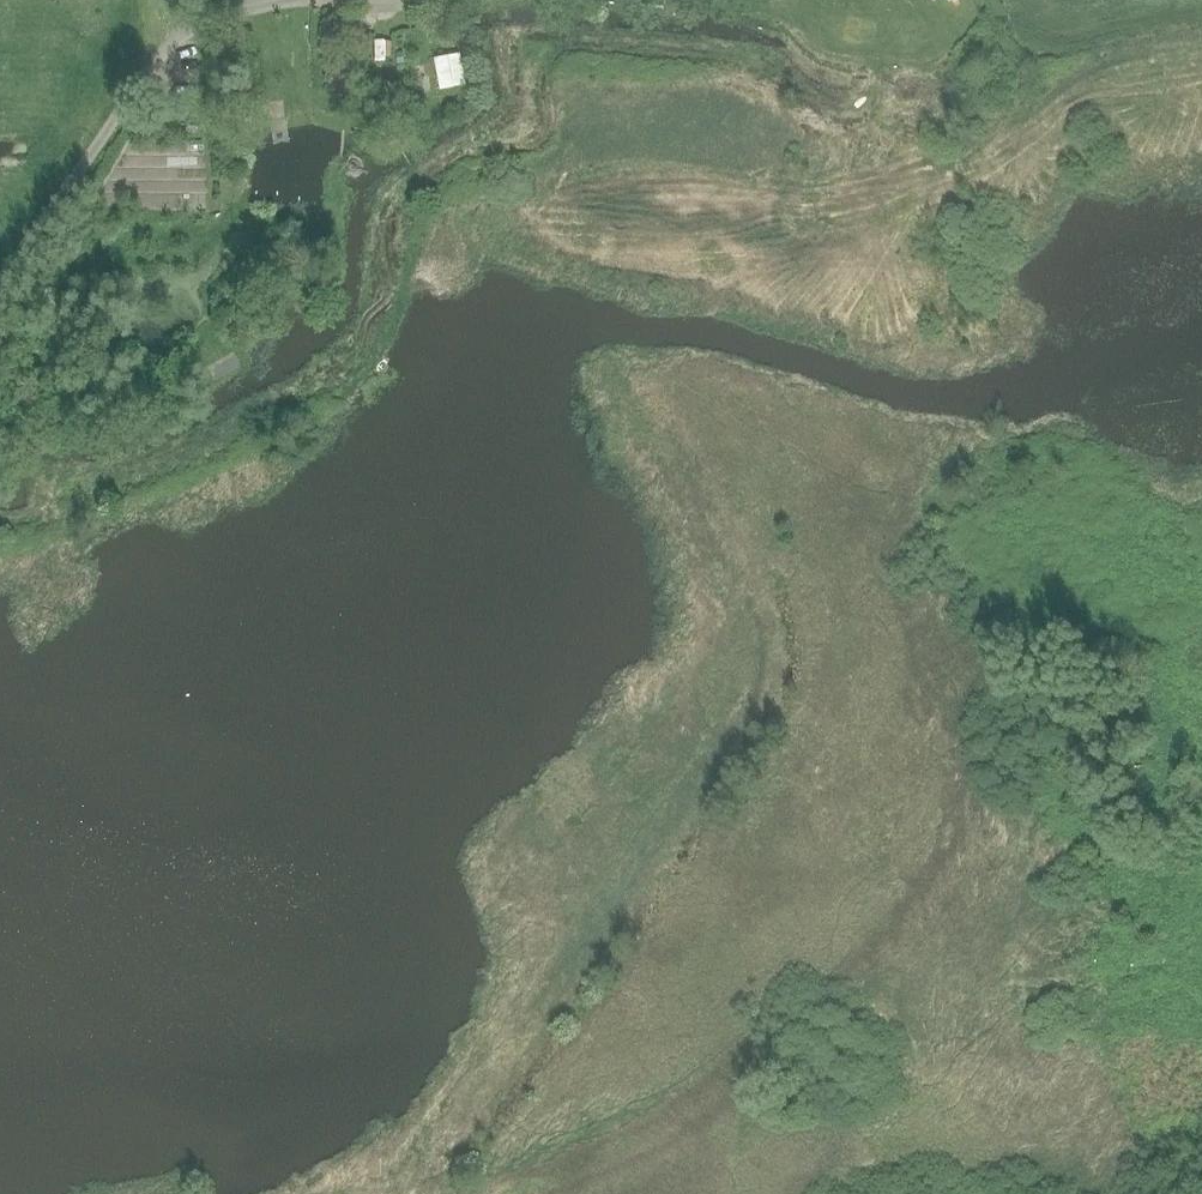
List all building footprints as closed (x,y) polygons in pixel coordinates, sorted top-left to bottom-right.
[(395,53),(397,64),(403,63),(402,52),(395,53)] [(434,57),(440,88),(455,85),(449,54),(434,57)] [(207,208),(207,156),(154,156),(154,208),(207,208)]
